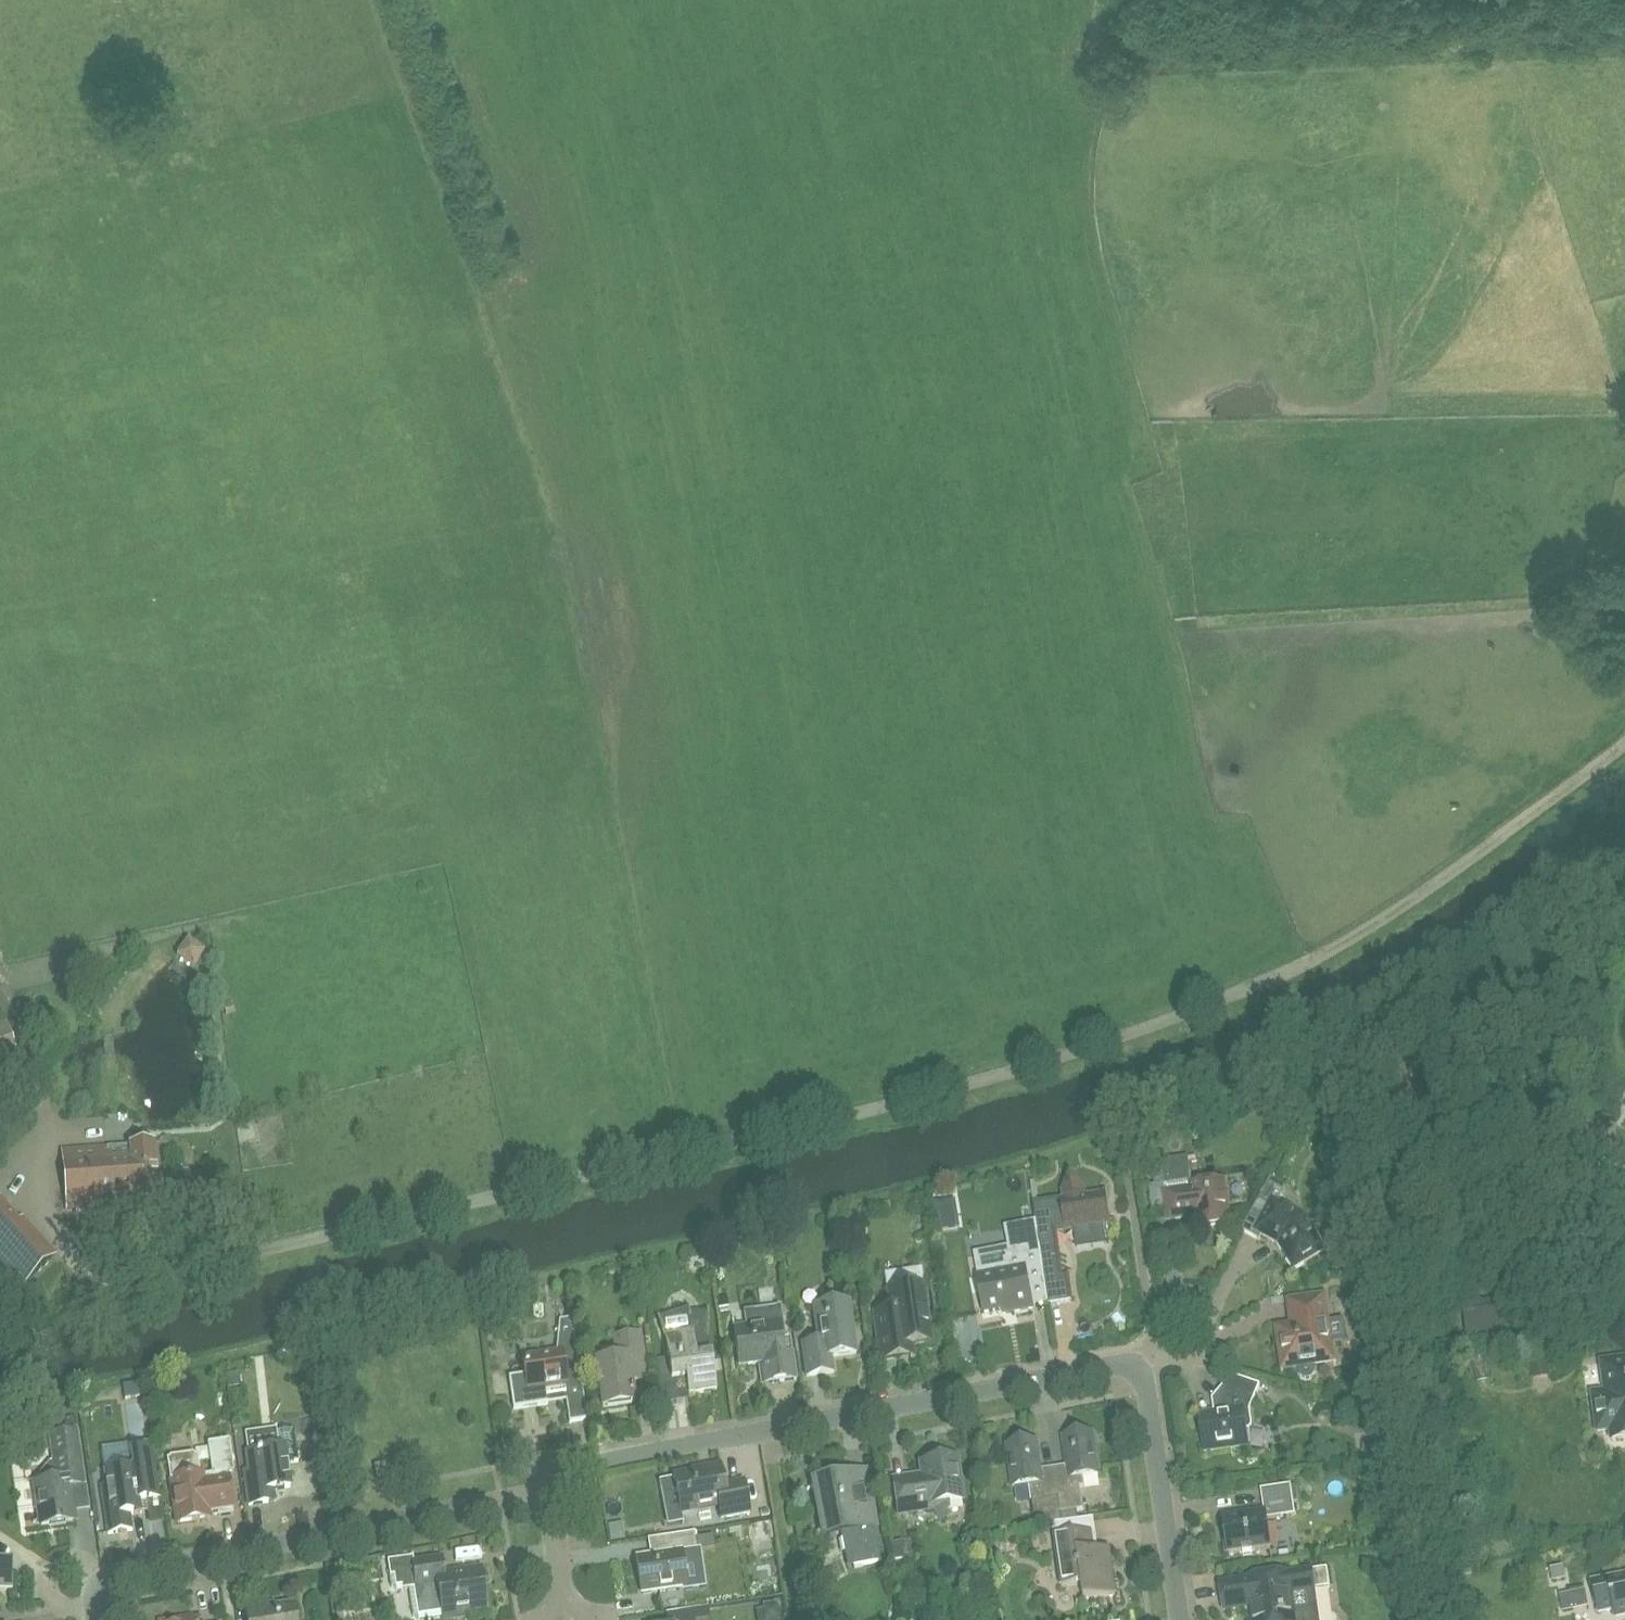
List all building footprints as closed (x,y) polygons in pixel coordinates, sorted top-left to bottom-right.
[(1608,623),(1617,616),(1611,606),(1600,614),(1608,623)] [(66,1211),(158,1203),(153,1144),(61,1152),(66,1211)] [(1168,1220),(1182,1218),(1196,1216),(1197,1229),(1230,1225),(1224,1181),(1192,1185),(1191,1180),(1192,1180),(1191,1172),(1190,1172),(1188,1157),(1159,1161),(1168,1220)] [(1270,1177),(1259,1197),(1242,1228),(1259,1238),(1262,1232),(1279,1241),(1294,1266),(1324,1247),(1304,1215),(1278,1200),(1286,1186),(1270,1177)] [(1035,1234),(1043,1268),(1048,1304),(1072,1301),(1068,1274),(1062,1274),(1056,1231),(1104,1223),(1104,1222),(1111,1221),(1106,1191),(1103,1191),(1103,1193),(1086,1195),(1086,1193),(1086,1191),(1085,1189),(1084,1187),(1083,1186),(1081,1184),(1079,1183),(1077,1182),(1075,1182),(1073,1182),(1071,1182),(1069,1182),(1067,1183),(1065,1184),(1064,1185),(1062,1187),(1061,1189),(1060,1191),(1060,1193),(1060,1195),(1060,1197),(1060,1199),(1058,1199),(1059,1207),(1032,1211),(1034,1224),(1035,1234)] [(20,1223),(0,1201),(0,1240),(20,1223)] [(1025,1271),(1043,1268),(1035,1234),(1034,1224),(1006,1230),(1010,1249),(974,1255),(978,1276),(976,1276),(983,1313),(1012,1308),(1013,1312),(1032,1308),(1025,1271)] [(52,1259),(30,1235),(3,1260),(24,1283),(52,1259)] [(911,1343),(930,1340),(921,1284),(886,1289),(889,1308),(873,1310),(880,1359),(912,1354),(911,1343)] [(1285,1361),(1297,1359),(1299,1371),(1302,1374),(1305,1377),(1309,1376),(1312,1373),(1314,1369),(1313,1362),(1332,1359),(1323,1295),(1297,1299),(1301,1323),(1277,1327),(1280,1348),(1283,1348),(1285,1361)] [(720,1314),(729,1312),(727,1298),(718,1299),(720,1314)] [(830,1357),(855,1353),(848,1301),(812,1306),(817,1343),(801,1346),(805,1376),(832,1372),(830,1357)] [(658,1317),(665,1339),(668,1358),(655,1360),(658,1382),(686,1378),(688,1394),(716,1390),(709,1339),(709,1310),(690,1311),(690,1307),(658,1317)] [(795,1379),(790,1339),(788,1339),(787,1340),(785,1340),(781,1311),(748,1316),(750,1326),(746,1326),(735,1328),(733,1328),(739,1365),(759,1362),(762,1384),(795,1379)] [(586,1420),(571,1319),(559,1321),(557,1340),(558,1352),(522,1357),(525,1374),(508,1376),(512,1408),(547,1403),(545,1391),(555,1390),(554,1385),(563,1384),(568,1423),(586,1420)] [(627,1362),(643,1359),(639,1333),(612,1337),(615,1358),(595,1361),(602,1407),(633,1403),(627,1362)] [(1611,1439),(1624,1438),(1624,1358),(1601,1362),(1605,1392),(1592,1393),(1597,1431),(1610,1430),(1611,1439)] [(1251,1409),(1260,1383),(1231,1374),(1218,1412),(1199,1414),(1204,1450),(1247,1443),(1245,1429),(1249,1428),(1252,1425),(1251,1409)] [(278,1448),(246,1452),(248,1470),(243,1471),(248,1504),(267,1501),(266,1490),(289,1487),(286,1463),(298,1461),(293,1428),(276,1431),(278,1448)] [(1067,1465),(1053,1467),(1061,1519),(1077,1516),(1076,1509),(1083,1508),(1080,1486),(1083,1485),(1082,1475),(1098,1473),(1092,1431),(1063,1436),(1067,1465)] [(36,1480),(36,1482),(35,1483),(41,1526),(74,1521),(69,1487),(85,1484),(78,1432),(50,1435),(54,1461),(36,1480)] [(232,1514),(232,1508),(226,1472),(235,1471),(230,1438),(207,1441),(212,1474),(202,1476),(199,1457),(192,1452),(167,1456),(177,1523),(208,1518),(208,1512),(218,1510),(219,1516),(232,1514)] [(1061,1519),(1053,1467),(1040,1469),(1036,1440),(1007,1445),(1013,1485),(1029,1483),(1033,1506),(1037,1505),(1039,1522),(1061,1519)] [(131,1515),(142,1513),(138,1489),(142,1485),(159,1482),(154,1448),(130,1452),(130,1457),(121,1458),(113,1470),(105,1471),(110,1508),(104,1508),(108,1534),(133,1530),(131,1515)] [(946,1501),(961,1499),(955,1456),(920,1461),(922,1475),(892,1479),(897,1513),(942,1506),(946,1501)] [(385,1464),(373,1467),(375,1477),(387,1475),(385,1464)] [(720,1464),(703,1467),(704,1472),(658,1481),(660,1490),(662,1489),(664,1503),(678,1500),(682,1523),(684,1523),(681,1511),(718,1504),(720,1518),(749,1513),(743,1480),(724,1483),(720,1464)] [(847,1566),(881,1560),(865,1476),(851,1479),(850,1475),(823,1480),(824,1484),(814,1486),(824,1534),(840,1531),(847,1566)] [(1294,1513),(1292,1501),(1297,1500),(1295,1484),(1290,1484),(1290,1482),(1259,1487),(1262,1509),(1222,1514),(1227,1553),(1269,1547),(1264,1517),(1294,1513)] [(277,1536),(290,1522),(282,1515),(269,1530),(277,1536)] [(1083,1599),(1116,1594),(1108,1545),(1092,1548),(1090,1530),(1068,1533),(1066,1521),(1088,1518),(1088,1517),(1050,1523),(1060,1587),(1081,1584),(1083,1599)] [(609,1541),(623,1539),(620,1524),(606,1527),(609,1541)] [(693,1533),(653,1539),(655,1554),(636,1556),(641,1591),(685,1585),(682,1567),(696,1565),(694,1550),(696,1550),(694,1538),(693,1533)] [(712,1536),(694,1538),(696,1550),(699,1550),(714,1548),(712,1536)] [(442,1619),(486,1612),(479,1567),(443,1573),(441,1557),(413,1561),(412,1556),(387,1560),(390,1586),(395,1590),(408,1588),(412,1616),(417,1619),(441,1617),(442,1619)] [(11,1590),(11,1566),(0,1566),(0,1590),(11,1590)] [(1220,1595),(1223,1612),(1251,1608),(1252,1619),(1318,1619),(1313,1588),(1331,1585),(1328,1566),(1286,1572),(1246,1577),(1246,1578),(1219,1582),(1220,1595)] [(1624,1615),(1624,1576),(1592,1582),(1598,1612),(1614,1609),(1615,1617),(1624,1615)] [(1571,1593),(1560,1596),(1563,1611),(1574,1609),(1571,1593)] [(292,1607),(261,1611),(260,1606),(244,1608),(245,1619),(294,1619),(292,1607)] [(670,1612),(671,1619),(706,1619),(704,1607),(670,1612)]
